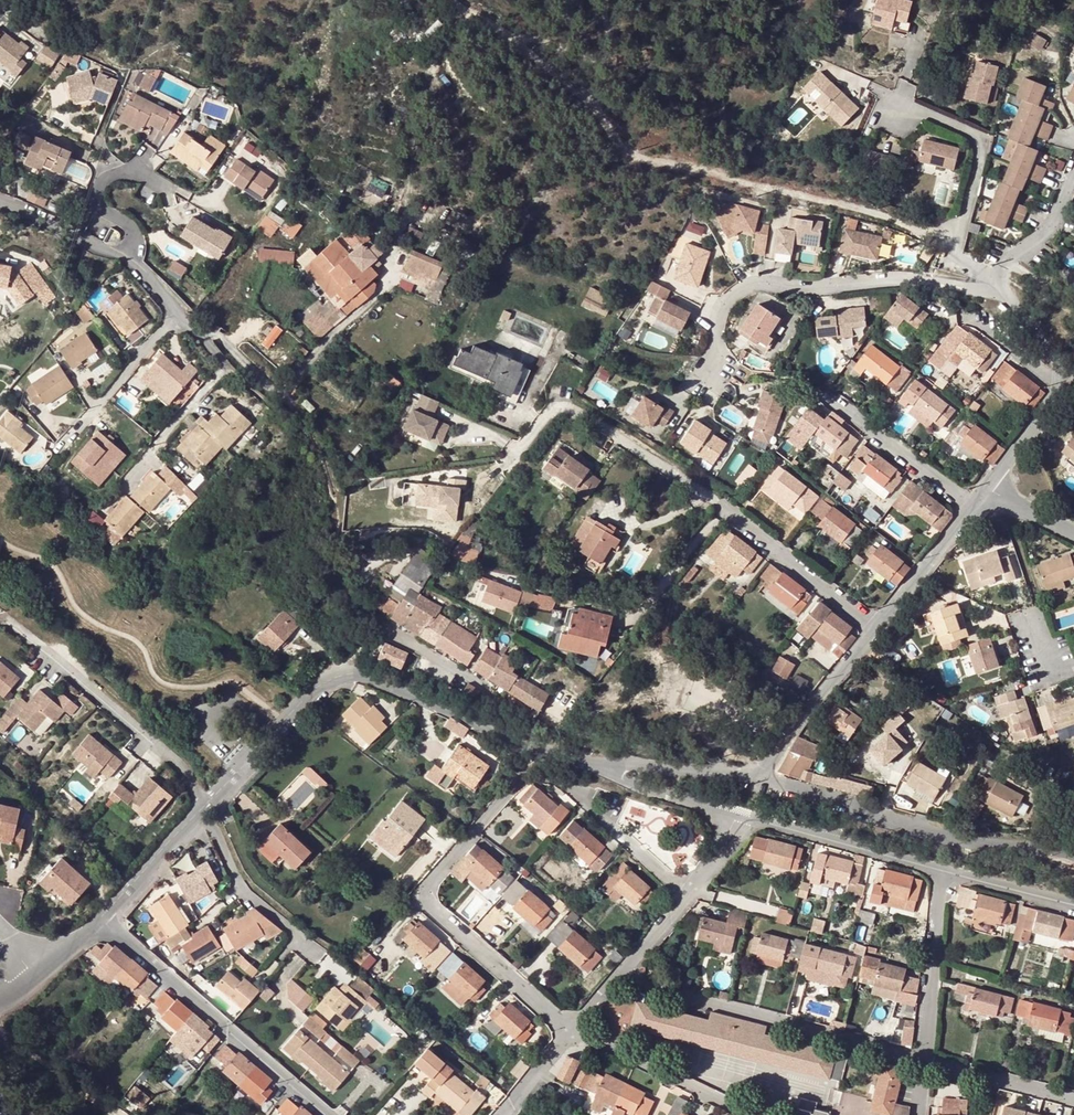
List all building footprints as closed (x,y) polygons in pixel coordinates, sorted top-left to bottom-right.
[(898,0),(877,0),(871,25),(891,30),(894,22),(906,25),(912,4),(898,0)] [(906,25),(894,22),(891,30),(907,34),(909,26),(906,25)] [(10,73),(16,77),(27,63),(21,58),(26,51),(2,33),(0,35),(0,62),(11,70),(10,73)] [(58,56),(45,47),(36,59),(50,68),(58,56)] [(11,70),(0,62),(0,65),(2,66),(0,69),(0,79),(10,86),(16,77),(10,73),(11,70)] [(973,83),(969,82),(964,102),(986,108),(991,88),(993,89),(998,69),(978,64),(974,77),(973,83)] [(48,78),(54,83),(64,70),(58,65),(48,78)] [(818,70),(802,88),(843,124),(858,107),(818,70)] [(107,105),(108,106),(117,82),(100,74),(98,78),(95,77),(91,78),(89,72),(66,78),(72,98),(92,92),(98,95),(96,101),(107,105)] [(139,87),(149,92),(156,80),(145,74),(144,76),(138,73),(132,83),(139,87)] [(1000,181),(984,221),(1004,229),(1010,217),(1022,222),(1028,207),(1016,202),(1021,190),(1023,191),(1028,178),(1040,183),(1046,169),(1034,164),(1039,150),(1030,147),(1035,134),(1047,139),(1053,125),(1041,120),(1045,108),(1052,110),(1055,103),(1042,98),(1047,87),(1024,78),(1017,96),(1024,99),(1008,138),(1010,139),(1019,142),(1011,163),(1003,182),(1000,181)] [(92,92),(72,98),(74,103),(90,98),(96,101),(98,95),(92,92)] [(202,98),(195,92),(187,105),(195,110),(202,98)] [(179,116),(176,115),(133,93),(119,121),(130,126),(133,120),(144,125),(145,123),(150,126),(167,135),(179,116)] [(133,120),(130,126),(141,132),(144,125),(133,120)] [(226,147),(211,136),(203,147),(185,133),(170,152),(196,171),(200,167),(207,173),(226,147)] [(62,159),(66,150),(36,137),(25,164),(42,171),(44,166),(62,174),(68,161),(62,159)] [(1011,163),(1019,142),(1010,139),(1002,160),(1011,163)] [(960,149),(925,141),(920,162),(956,170),(960,149)] [(68,161),(72,152),(66,150),(62,159),(68,161)] [(843,152),(839,161),(846,164),(850,155),(843,152)] [(920,162),(922,154),(913,153),(912,157),(903,161),(872,155),(869,171),(888,176),(890,167),(904,170),(920,162)] [(224,177),(243,190),(246,186),(263,198),(274,180),(257,169),(255,172),(237,159),(224,177)] [(1067,163),(1058,159),(1055,167),(1064,171),(1067,163)] [(42,171),(60,179),(62,174),(44,166),(42,171)] [(389,185),(374,177),(367,191),(382,199),(389,185)] [(243,190),(260,202),(263,198),(246,186),(243,190)] [(754,253),(765,255),(769,227),(756,225),(759,213),(730,203),(714,212),(724,232),(731,228),(743,231),(757,235),(754,253)] [(789,230),(780,229),(775,261),(790,263),(793,244),(819,247),(823,222),(790,217),(789,230)] [(199,247),(201,243),(221,255),(232,237),(217,229),(216,231),(193,218),(182,237),(199,247)] [(256,230),(270,240),(280,228),(265,218),(256,230)] [(289,219),(279,232),(292,241),(302,228),(289,219)] [(341,237),(354,250),(360,245),(366,238),(354,225),(341,237)] [(731,228),(724,232),(727,240),(743,231),(731,228)] [(882,239),(845,230),(841,251),(878,259),(882,239)] [(344,260),(348,256),(333,241),(329,245),(344,260)] [(201,243),(199,247),(219,259),(221,255),(201,243)] [(710,252),(687,243),(674,278),(697,287),(710,252)] [(354,250),(348,256),(344,260),(329,245),(313,260),(327,276),(329,273),(344,289),(341,292),(356,308),(372,292),(374,284),(371,280),(376,275),(367,265),(374,258),(363,246),(362,247),(360,245),(354,250)] [(936,250),(926,247),(918,257),(926,263),(936,250)] [(395,273),(431,290),(442,263),(439,262),(408,248),(395,273)] [(295,252),(260,249),(259,262),(294,265),(295,252)] [(183,274),(187,265),(173,260),(170,268),(183,274)] [(327,276),(313,260),(305,268),(334,299),(341,292),(344,289),(329,273),(327,276)] [(6,293),(7,290),(19,305),(33,295),(46,285),(30,263),(25,266),(17,272),(10,271),(11,267),(0,265),(0,292),(6,293)] [(431,290),(395,273),(391,283),(395,285),(394,286),(427,300),(426,301),(435,305),(439,295),(444,285),(451,267),(442,263),(431,290)] [(62,279),(56,283),(65,297),(71,293),(62,279)] [(657,294),(667,300),(673,291),(672,290),(652,279),(650,282),(647,289),(657,294)] [(585,299),(608,311),(614,299),(591,287),(585,299)] [(52,291),(41,299),(45,305),(56,297),(52,291)] [(121,291),(104,303),(109,309),(125,296),(121,291)] [(341,292),(334,299),(308,325),(321,340),(346,317),(346,318),(356,308),(341,292)] [(929,315),(903,293),(886,315),(899,325),(906,317),(919,327),(929,315)] [(125,296),(109,309),(128,334),(147,319),(127,294),(125,296)] [(690,312),(657,294),(648,311),(681,329),(690,312)] [(870,311),(890,309),(888,295),(869,297),(870,311)] [(608,311),(585,299),(581,307),(605,318),(608,311)] [(770,336),(781,319),(758,304),(740,334),(758,345),(760,341),(768,347),(773,339),(770,336)] [(864,307),(834,310),(835,316),(819,318),(816,322),(817,336),(837,334),(838,337),(850,336),(849,327),(866,325),(864,307)] [(770,336),(773,339),(774,337),(784,321),(781,319),(770,336)] [(269,347),(283,329),(275,323),(260,341),(269,347)] [(938,351),(946,357),(958,367),(965,358),(982,372),(996,354),(969,333),(968,334),(958,326),(938,351)] [(73,369),(82,363),(82,362),(80,359),(85,357),(87,359),(98,351),(86,333),(69,343),(70,344),(60,351),(73,369)] [(760,341),(758,345),(769,352),(778,339),(774,337),(773,339),(768,347),(760,341)] [(887,386),(888,384),(897,391),(911,373),(902,367),(901,367),(872,345),(854,368),(862,374),(865,369),(887,386)] [(514,404),(529,371),(474,346),(470,354),(461,350),(454,363),(495,382),(492,387),(508,395),(505,400),(514,404)] [(91,366),(102,358),(98,351),(87,359),(91,366)] [(946,357),(938,351),(930,361),(943,372),(951,362),(946,357)] [(163,388),(158,393),(168,403),(190,379),(162,353),(139,376),(148,384),(153,378),(163,388)] [(484,382),(492,387),(495,382),(454,363),(451,362),(449,367),(484,382)] [(1040,388),(1005,362),(992,378),(1004,387),(1003,388),(1030,409),(1043,392),(1039,389),(1040,388)] [(45,405),(74,386),(59,365),(31,384),(32,385),(26,390),(36,405),(42,401),(45,405)] [(981,381),(985,384),(994,372),(990,369),(981,381)] [(153,378),(148,384),(158,393),(163,388),(153,378)] [(907,407),(910,403),(933,421),(940,426),(954,408),(915,379),(898,400),(907,407)] [(492,387),(484,382),(481,389),(505,400),(508,395),(492,387)] [(785,397),(763,390),(757,407),(762,409),(761,413),(757,415),(753,429),(755,429),(770,435),(772,435),(785,397)] [(662,407),(644,395),(632,414),(650,426),(655,418),(665,425),(674,410),(664,404),(662,407)] [(433,433),(445,437),(449,426),(428,418),(430,413),(434,415),(439,403),(422,396),(415,413),(412,411),(405,431),(430,441),(433,433)] [(888,397),(884,402),(889,406),(893,401),(888,397)] [(978,407),(971,402),(967,407),(974,412),(978,407)] [(929,427),(933,421),(910,403),(907,407),(905,409),(929,427)] [(215,428),(209,422),(205,418),(187,437),(182,443),(177,448),(197,468),(219,444),(222,447),(226,450),(251,423),(232,405),(221,417),(223,419),(215,428)] [(815,434),(824,422),(809,410),(785,440),(801,452),(815,434)] [(973,415),(966,410),(940,446),(950,455),(959,442),(961,443),(964,438),(959,434),(969,420),(973,415)] [(17,419),(7,411),(0,420),(0,437),(20,453),(32,437),(19,426),(14,422),(17,419)] [(842,420),(832,412),(824,422),(815,434),(841,454),(845,457),(850,450),(849,449),(856,439),(854,438),(839,426),(842,420)] [(217,414),(209,422),(215,428),(223,419),(221,417),(217,414)] [(708,432),(710,429),(694,419),(679,442),(712,464),(725,444),(711,435),(708,432)] [(997,442),(969,420),(959,434),(964,438),(961,443),(983,460),(984,458),(987,461),(993,465),(1004,450),(996,444),(997,442)] [(752,437),(768,443),(770,435),(755,429),(752,437)] [(433,433),(430,441),(441,446),(445,437),(433,433)] [(1067,459),(1073,465),(1073,439),(1063,450),(1070,455),(1067,459)] [(969,458),(982,468),(987,461),(984,458),(983,460),(961,443),(959,442),(950,455),(967,461),(969,458)] [(55,473),(78,493),(105,462),(82,443),(55,473)] [(219,444),(197,468),(200,471),(222,447),(219,444)] [(857,478),(884,500),(890,493),(891,495),(904,478),(900,475),(902,473),(876,452),(875,453),(864,444),(855,456),(858,458),(850,468),(860,475),(857,478)] [(579,494),(588,500),(601,483),(589,473),(591,471),(585,467),(584,469),(569,458),(571,455),(561,448),(545,468),(555,475),(557,473),(577,489),(582,482),(586,485),(579,494)] [(783,458),(785,460),(790,463),(795,456),(789,451),(783,458)] [(781,465),(785,460),(783,458),(777,453),(773,459),(781,465)] [(584,469),(585,467),(571,455),(569,458),(584,469)] [(78,493),(81,497),(108,466),(105,462),(78,493)] [(833,482),(840,473),(828,464),(822,473),(833,482)] [(166,467),(158,476),(170,487),(179,495),(183,490),(189,496),(193,491),(166,467)] [(952,469),(948,474),(954,478),(957,473),(952,469)] [(780,475),(770,487),(771,488),(793,506),(794,505),(806,514),(815,502),(803,493),(807,488),(784,470),(780,475)] [(763,488),(768,492),(771,488),(770,487),(780,475),(776,471),(768,481),(763,488)] [(158,476),(153,472),(132,497),(150,511),(170,487),(158,476)] [(209,482),(199,473),(190,483),(199,492),(209,482)] [(833,482),(841,488),(845,491),(851,482),(840,473),(833,482)] [(757,483),(763,488),(768,481),(763,477),(757,483)] [(448,478),(447,487),(418,484),(417,497),(422,497),(429,502),(440,504),(438,521),(456,522),(459,489),(465,489),(466,480),(448,478)] [(908,514),(913,509),(920,515),(941,531),(952,517),(952,513),(911,480),(892,504),(905,514),(908,514)] [(841,488),(833,482),(826,492),(834,498),(841,488)] [(793,506),(771,488),(768,492),(767,494),(789,511),(793,506)] [(143,512),(126,496),(115,508),(110,514),(105,520),(111,526),(106,531),(118,541),(143,512)] [(832,509),(820,500),(812,510),(823,519),(819,525),(841,542),(836,549),(844,556),(863,533),(854,526),(856,525),(833,507),(832,509)] [(457,540),(460,542),(448,557),(475,564),(478,554),(462,549),(482,522),(475,517),(457,540)] [(856,525),(854,526),(863,533),(869,525),(860,518),(856,525)] [(613,532),(607,529),(595,521),(578,550),(587,555),(601,564),(602,563),(612,546),(615,547),(620,540),(612,535),(613,532)] [(480,555),(488,526),(482,522),(462,549),(478,554),(480,555)] [(620,540),(615,547),(613,551),(616,552),(624,538),(617,534),(618,531),(609,526),(607,529),(613,532),(612,535),(620,540)] [(720,565),(729,573),(735,577),(741,569),(748,575),(761,558),(724,529),(705,554),(720,565)] [(877,549),(873,546),(866,554),(870,557),(867,563),(897,586),(910,568),(880,544),(877,549)] [(613,551),(615,547),(612,546),(602,563),(605,565),(613,551)] [(993,574),(994,576),(1005,572),(1007,581),(1016,578),(1009,556),(1000,558),(997,550),(963,561),(971,584),(987,579),(986,576),(993,574)] [(1071,556),(1071,554),(1039,565),(1046,586),(1064,581),(1073,577),(1073,560),(1073,561),(1071,556)] [(595,573),(601,564),(587,555),(581,564),(595,573)] [(864,560),(857,555),(852,561),(859,566),(864,560)] [(402,600),(413,606),(420,595),(418,594),(417,593),(433,568),(414,556),(395,585),(406,593),(402,600)] [(159,563),(153,558),(149,563),(154,568),(159,563)] [(798,613),(811,597),(770,564),(760,577),(772,586),(767,591),(769,592),(790,609),(791,608),(798,613)] [(726,576),(729,573),(720,565),(717,569),(726,576)] [(694,573),(690,569),(682,578),(687,582),(694,573)] [(973,589),(995,582),(994,576),(993,574),(986,576),(987,579),(971,584),(973,589)] [(482,601),(514,614),(518,606),(535,609),(540,596),(525,590),(523,593),(491,580),(482,601)] [(1048,592),(1065,586),(1064,581),(1046,586),(1048,592)] [(384,603),(379,610),(391,617),(398,605),(399,604),(379,592),(375,598),(384,603)] [(790,609),(769,592),(764,598),(793,620),(798,613),(791,608),(790,609)] [(420,595),(413,606),(423,612),(411,630),(422,637),(437,612),(441,606),(420,595)] [(413,606),(402,600),(399,604),(398,605),(409,612),(401,624),(411,630),(423,612),(413,606)] [(818,603),(817,603),(808,615),(806,614),(795,629),(808,639),(809,637),(816,628),(837,644),(843,648),(852,636),(847,632),(851,627),(818,603)] [(290,604),(284,611),(296,622),(302,616),(290,604)] [(956,614),(960,613),(957,604),(931,613),(941,644),(968,635),(965,627),(960,629),(958,620),(956,614)] [(398,605),(391,617),(390,618),(401,624),(409,612),(398,605)] [(567,634),(561,633),(558,648),(597,657),(600,645),(605,646),(612,616),(573,607),(567,634)] [(296,622),(284,611),(257,638),(273,652),(299,625),(296,622)] [(451,621),(437,612),(422,637),(435,645),(451,621)] [(347,634),(353,639),(360,631),(347,619),(339,628),(347,634)] [(451,621),(435,645),(468,665),(473,655),(467,651),(476,638),(451,621)] [(837,644),(816,628),(809,637),(830,653),(837,644)] [(343,639),(349,644),(353,639),(347,634),(343,639)] [(1000,666),(990,638),(968,645),(977,674),(1000,666)] [(488,678),(502,656),(507,650),(499,645),(495,652),(488,647),(475,669),(488,678)] [(405,669),(408,666),(401,660),(403,658),(393,650),(384,662),(400,675),(405,669)] [(868,656),(889,670),(894,663),(873,650),(868,656)] [(511,672),(516,664),(502,656),(488,678),(528,704),(537,688),(511,672)] [(604,663),(609,668),(614,661),(609,657),(604,663)] [(796,665),(781,657),(773,672),(788,680),(796,665)] [(17,680),(0,665),(0,698),(1,699),(17,680)] [(479,690),(469,683),(461,695),(472,702),(479,690)] [(456,690),(447,685),(443,693),(452,697),(456,690)] [(896,694),(884,686),(876,697),(889,705),(896,694)] [(1050,687),(1035,692),(1039,704),(1054,699),(1050,687)] [(548,694),(537,688),(528,704),(527,705),(530,708),(526,716),(533,720),(538,712),(537,712),(548,694)] [(68,717),(76,708),(60,694),(52,703),(37,690),(25,705),(17,698),(0,718),(0,735),(1,735),(14,718),(26,727),(30,722),(36,727),(44,717),(52,723),(62,712),(68,717)] [(995,696),(999,708),(1007,706),(1010,716),(1007,717),(1014,741),(1037,734),(1025,697),(1017,699),(1015,690),(995,696)] [(387,727),(382,722),(374,714),(374,715),(370,711),(372,709),(360,697),(343,714),(355,727),(354,728),(370,744),(387,727)] [(1072,699),(1057,704),(1056,701),(1047,704),(1055,729),(1073,723),(1073,698),(1072,699)] [(839,702),(827,720),(849,736),(861,719),(839,702)] [(999,708),(1002,719),(1007,717),(1010,716),(1007,706),(999,708)] [(374,715),(374,714),(382,722),(386,718),(375,707),(372,709),(370,711),(374,715)] [(906,718),(898,709),(882,724),(889,732),(871,748),(883,762),(901,746),(900,744),(907,738),(896,726),(906,718)] [(451,718),(446,726),(463,737),(468,729),(451,718)] [(26,727),(31,732),(36,727),(30,722),(26,727)] [(87,770),(95,777),(98,773),(107,781),(121,765),(105,752),(103,754),(100,752),(102,750),(87,737),(71,756),(87,770)] [(821,746),(814,743),(807,740),(799,737),(779,771),(800,777),(804,770),(806,771),(812,758),(815,760),(821,746)] [(449,786),(454,779),(458,773),(476,786),(490,767),(459,745),(441,770),(436,766),(427,778),(445,791),(449,786)] [(940,788),(946,778),(919,763),(907,783),(917,788),(934,799),(940,788)] [(318,784),(323,779),(310,766),(303,774),(316,786),(318,784)] [(92,780),(95,777),(87,770),(84,773),(92,780)] [(810,780),(813,773),(806,771),(804,770),(800,777),(810,780)] [(454,779),(472,792),(476,786),(458,773),(454,779)] [(810,780),(828,786),(830,777),(813,773),(810,780)] [(872,787),(830,775),(830,777),(828,786),(869,798),(872,787)] [(988,778),(978,797),(1013,815),(1023,796),(988,778)] [(325,790),(330,785),(323,779),(318,784),(325,790)] [(133,798),(118,786),(107,799),(116,806),(120,801),(148,825),(170,798),(148,780),(133,798)] [(519,801),(534,814),(543,823),(540,827),(549,834),(568,812),(560,804),(558,807),(533,785),(519,801)] [(940,788),(934,799),(917,788),(914,792),(937,806),(946,791),(940,788)] [(726,794),(724,800),(734,803),(736,797),(726,794)] [(986,807),(974,800),(965,818),(977,824),(986,807)] [(386,821),(383,820),(373,832),(378,836),(376,838),(383,843),(387,838),(397,846),(404,836),(402,834),(405,830),(414,836),(426,820),(402,801),(386,821)] [(0,804),(0,832),(2,833),(1,837),(0,841),(12,844),(11,848),(21,850),(25,829),(16,827),(20,807),(0,804)] [(540,827),(543,823),(534,814),(528,820),(538,829),(540,827)] [(573,821),(558,837),(567,846),(597,872),(612,856),(582,830),(573,821)] [(274,863),(282,855),(296,868),(310,852),(281,825),(260,848),(265,855),(274,863)] [(373,832),(370,837),(397,857),(414,836),(405,830),(402,834),(404,836),(397,846),(387,838),(383,843),(376,838),(378,836),(373,832)] [(614,852),(620,845),(612,838),(606,845),(614,852)] [(756,838),(750,859),(797,870),(802,851),(756,838)] [(689,862),(696,867),(705,856),(706,855),(700,848),(689,862)] [(466,878),(472,871),(489,885),(499,894),(513,878),(483,851),(479,856),(474,851),(468,858),(465,857),(451,874),(462,883),(466,878)] [(309,865),(314,869),(325,857),(320,853),(309,865)] [(862,865),(871,867),(873,859),(856,855),(854,863),(829,856),(828,857),(821,855),(818,854),(811,882),(821,884),(823,878),(823,876),(849,883),(848,890),(863,894),(865,887),(857,885),(856,885),(862,865)] [(52,887),(71,904),(89,883),(61,857),(39,882),(49,891),(52,887)] [(187,873),(176,880),(192,908),(214,895),(210,888),(219,882),(208,862),(198,868),(199,870),(189,876),(187,873)] [(622,864),(601,887),(609,893),(615,887),(622,893),(634,904),(638,900),(643,904),(653,893),(627,869),(629,868),(623,862),(622,864)] [(857,885),(865,887),(871,867),(862,865),(857,885)] [(917,900),(922,880),(880,870),(878,869),(875,883),(870,900),(882,903),(884,892),(917,900)] [(483,892),(489,885),(472,871),(466,878),(483,892)] [(555,915),(515,880),(501,896),(542,932),(552,920),(551,920),(555,915)] [(811,887),(804,885),(800,898),(808,900),(811,887)] [(52,887),(49,891),(68,907),(71,904),(52,887)] [(622,893),(615,887),(609,893),(616,899),(622,893)] [(975,911),(974,915),(1009,925),(1014,904),(982,896),(983,893),(963,887),(958,906),(975,911)] [(917,900),(884,892),(882,903),(906,909),(914,911),(917,900)] [(171,937),(174,935),(186,928),(189,925),(169,895),(151,907),(159,919),(166,930),(171,937)] [(566,919),(572,912),(563,904),(557,911),(566,919)] [(1028,916),(1030,909),(1022,907),(1020,914),(1028,916)] [(261,928),(272,922),(255,908),(248,913),(250,916),(225,930),(236,950),(264,934),(261,928)] [(780,908),(776,921),(790,925),(794,912),(780,908)] [(877,913),(860,909),(859,910),(857,919),(874,924),(877,913)] [(1020,914),(1016,927),(1031,931),(1072,941),(1073,934),(1073,920),(1030,909),(1028,916),(1020,914)] [(746,929),(750,915),(733,910),(730,924),(706,918),(701,939),(715,943),(723,945),(722,952),(734,955),(740,927),(746,929)] [(166,930),(159,919),(148,927),(160,944),(166,941),(171,937),(166,930)] [(409,923),(415,928),(419,924),(413,919),(409,923)] [(572,926),(565,920),(548,938),(587,972),(601,956),(569,929),(572,926)] [(283,931),(272,922),(261,928),(264,934),(267,940),(283,931)] [(429,960),(425,965),(433,971),(450,951),(420,923),(415,928),(409,923),(395,938),(401,943),(405,939),(411,944),(425,956),(429,960)] [(192,938),(186,928),(174,935),(179,944),(179,945),(182,943),(191,958),(194,963),(221,946),(209,927),(192,938)] [(1031,931),(1016,927),(1014,937),(1029,941),(1031,931)] [(801,959),(801,958),(804,950),(787,945),(789,939),(763,933),(761,939),(756,937),(751,952),(759,954),(757,960),(766,963),(768,956),(775,958),(782,960),(793,963),(794,957),(801,959)] [(171,937),(166,941),(171,949),(179,944),(174,935),(171,937)] [(787,945),(804,950),(805,944),(806,942),(796,939),(795,941),(789,939),(787,945)] [(183,946),(182,943),(179,945),(179,944),(171,949),(174,953),(183,946)] [(713,950),(722,952),(723,945),(715,943),(713,950)] [(111,983),(116,977),(132,959),(116,946),(114,948),(109,944),(104,949),(101,946),(99,948),(98,947),(92,953),(102,962),(93,971),(102,980),(104,977),(111,983)] [(418,951),(411,944),(406,950),(413,957),(417,953),(418,951)] [(805,944),(804,950),(801,958),(811,961),(808,975),(824,979),(826,975),(826,972),(839,975),(848,977),(853,956),(805,944)] [(1071,958),(1073,950),(1066,948),(1066,949),(1060,947),(1058,955),(1063,957),(1064,956),(1071,958)] [(191,958),(185,949),(176,956),(182,965),(191,958)] [(616,964),(621,958),(616,953),(610,958),(616,964)] [(484,982),(453,954),(439,969),(450,979),(453,982),(448,988),(457,996),(462,990),(470,997),(470,998),(475,1002),(486,990),(480,986),(484,982)] [(425,965),(429,960),(425,956),(421,961),(425,965)] [(766,963),(774,965),(775,958),(768,956),(766,963)] [(881,960),(864,956),(860,973),(867,975),(864,985),(874,988),(875,985),(898,990),(896,996),(905,998),(906,992),(916,994),(920,979),(905,976),(907,970),(880,963),(881,960)] [(254,976),(259,970),(244,957),(239,964),(254,976)] [(774,965),(781,967),(782,960),(775,958),(774,965)] [(145,975),(147,973),(132,959),(116,977),(132,991),(133,989),(139,994),(141,991),(148,998),(158,986),(145,975)] [(245,1010),(258,995),(261,991),(251,983),(248,986),(243,982),(229,970),(216,986),(245,1010)] [(977,978),(978,974),(968,971),(966,978),(976,981),(977,978)] [(840,984),(842,976),(826,972),(826,975),(824,979),(824,980),(840,984)] [(359,976),(350,986),(365,1000),(375,990),(359,976)] [(116,977),(111,983),(109,985),(125,998),(132,991),(116,977)] [(453,982),(450,979),(442,987),(462,1005),(468,999),(470,997),(462,990),(457,996),(448,988),(453,982)] [(306,991),(292,980),(288,984),(289,1000),(296,1006),(307,992),(306,991)] [(956,992),(968,995),(967,1002),(965,1011),(970,1012),(971,1009),(1001,1017),(1003,1011),(1010,1013),(1014,997),(959,983),(956,992)] [(898,990),(875,985),(874,988),(872,995),(895,1000),(896,996),(898,990)] [(346,1020),(358,1007),(361,1009),(367,1002),(365,1000),(350,986),(343,994),(336,987),(317,1009),(343,1031),(349,1023),(346,1020)] [(307,992),(312,996),(315,993),(309,987),(306,991),(307,992)] [(268,988),(260,997),(267,1002),(274,994),(268,988)] [(604,1017),(600,1033),(608,1037),(628,1042),(632,1026),(703,1045),(709,1021),(648,1004),(650,995),(631,990),(629,999),(617,996),(615,1003),(611,1003),(599,1016),(604,1017)] [(729,1000),(731,993),(721,991),(719,997),(729,1000)] [(178,1031),(193,1013),(178,999),(176,1001),(165,992),(155,1004),(160,1008),(158,1010),(164,1016),(162,1017),(178,1031)] [(307,992),(296,1006),(303,1012),(314,999),(307,992)] [(955,999),(967,1002),(968,995),(956,992),(955,999)] [(1073,1006),(1073,1001),(1066,998),(1060,996),(1058,1002),(1064,1004),(1073,1006)] [(1030,1024),(1037,1026),(1055,1031),(1054,1032),(1065,1035),(1070,1036),(1073,1021),(1073,1017),(1071,1017),(1071,1013),(1021,1000),(1017,1015),(1024,1017),(1031,1019),(1030,1024)] [(496,1035),(504,1027),(526,1048),(534,1039),(528,1034),(534,1027),(509,1005),(506,1008),(501,1003),(490,1015),(491,1017),(484,1025),(496,1035)] [(346,1020),(349,1023),(361,1009),(358,1007),(346,1020)] [(144,1012),(139,1018),(145,1024),(151,1018),(144,1012)] [(314,1012),(310,1017),(323,1029),(328,1024),(314,1012)] [(711,1012),(709,1021),(765,1035),(767,1026),(711,1012)] [(193,1013),(178,1031),(172,1038),(187,1051),(193,1044),(198,1048),(199,1046),(202,1048),(203,1047),(209,1052),(220,1039),(208,1029),(209,1026),(193,1013)] [(156,1024),(172,1038),(178,1031),(162,1017),(156,1024)] [(321,1039),(327,1032),(323,1029),(310,1017),(304,1024),(321,1039)] [(759,1059),(765,1035),(709,1021),(703,1045),(759,1059)] [(1063,1042),(1065,1035),(1054,1032),(1055,1031),(1037,1026),(1035,1035),(1063,1042)] [(905,1028),(903,1045),(912,1048),(915,1028),(905,1028)] [(293,1056),(295,1053),(303,1060),(318,1073),(326,1080),(324,1083),(334,1091),(349,1073),(299,1030),(284,1048),(293,1056)] [(325,1043),(331,1036),(327,1032),(321,1039),(325,1043)] [(765,1035),(759,1059),(841,1081),(848,1054),(837,1051),(836,1054),(765,1035)] [(336,1040),(331,1036),(325,1043),(330,1047),(336,1040)] [(333,1050),(339,1043),(336,1040),(330,1047),(329,1047),(333,1050)] [(337,1053),(343,1046),(339,1043),(333,1050),(337,1053)] [(225,1071),(241,1085),(256,1067),(240,1053),(238,1055),(227,1045),(215,1058),(227,1068),(225,1071)] [(337,1053),(354,1068),(360,1061),(343,1046),(337,1053)] [(416,1063),(433,1079),(446,1064),(428,1049),(416,1063)] [(300,1064),(303,1060),(295,1053),(293,1056),(292,1057),(300,1064)] [(848,1054),(841,1081),(848,1082),(854,1056),(848,1054)] [(558,1077),(569,1082),(579,1062),(569,1057),(558,1077)] [(879,1106),(878,1112),(883,1114),(906,1114),(907,1105),(895,1102),(904,1069),(884,1063),(873,1104),(879,1106)] [(433,1079),(423,1091),(431,1098),(436,1092),(459,1111),(459,1112),(463,1114),(471,1114),(486,1097),(477,1090),(475,1093),(451,1074),(454,1070),(446,1064),(433,1079)] [(270,1082),(271,1080),(256,1067),(241,1085),(249,1093),(256,1099),(258,1096),(263,1101),(268,1096),(269,1098),(277,1089),(270,1082)] [(582,1070),(576,1083),(584,1087),(590,1075),(582,1070)] [(219,1077),(235,1092),(241,1085),(225,1071),(219,1077)] [(615,1105),(626,1084),(607,1075),(606,1077),(594,1071),(586,1088),(598,1093),(597,1096),(607,1101),(615,1105)] [(315,1077),(322,1084),(324,1083),(326,1080),(318,1073),(315,1077)] [(626,1084),(615,1105),(612,1110),(610,1114),(624,1114),(626,1111),(633,1114),(632,1114),(647,1114),(654,1101),(643,1096),(645,1093),(626,1084)] [(249,1093),(241,1085),(235,1092),(244,1099),(249,1093)] [(134,1089),(127,1097),(137,1105),(144,1097),(134,1089)] [(988,1104),(995,1106),(997,1096),(990,1095),(988,1104)] [(604,1107),(607,1101),(597,1096),(592,1109),(601,1114),(604,1107)] [(683,1112),(688,1101),(678,1096),(669,1114),(681,1114),(683,1112)] [(302,1107),(300,1109),(289,1099),(279,1110),(285,1114),(312,1114),(302,1107)] [(965,1109),(968,1110),(968,1101),(944,1099),(943,1108),(943,1114),(964,1114),(965,1109)] [(229,1101),(222,1111),(225,1114),(229,1110),(230,1111),(235,1105),(229,1101)] [(604,1107),(612,1110),(615,1105),(607,1101),(604,1107)] [(1038,1114),(1030,1112),(1007,1107),(1005,1114),(1038,1114)]
